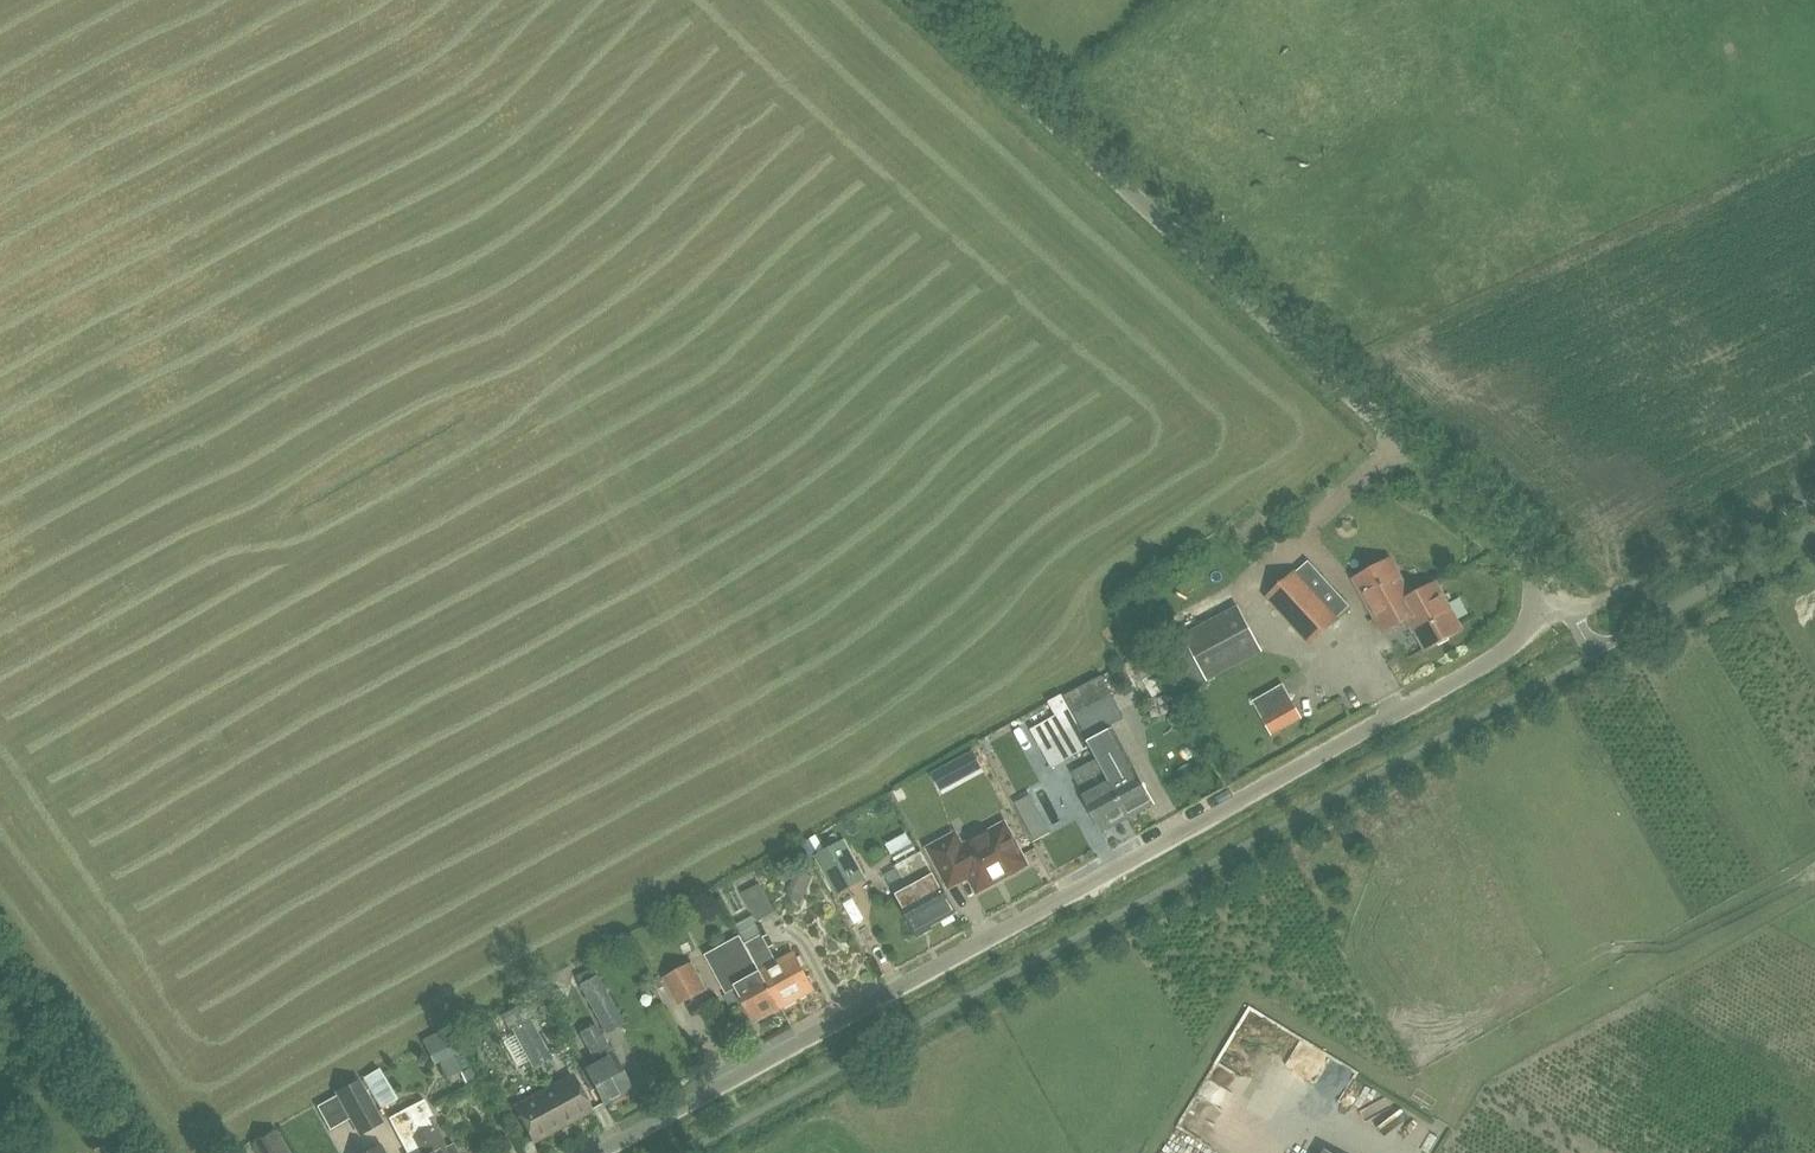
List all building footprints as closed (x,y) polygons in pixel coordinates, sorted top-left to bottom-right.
[(1350,605),(1307,559),(1267,598),(1311,643),(1338,616),(1350,605)] [(1375,617),(1436,584),(1435,582),(1410,596),(1390,559),(1354,578),(1375,617)] [(1436,584),(1375,617),(1382,631),(1408,617),(1424,648),(1460,628),(1436,584)] [(1207,677),(1261,649),(1239,607),(1185,636),(1207,677)] [(1075,716),(1113,697),(1102,675),(1064,695),(1075,716)] [(1052,767),(1090,745),(1062,694),(1048,701),(1056,714),(1030,729),(1052,767)] [(1291,700),(1262,716),(1272,733),(1301,716),(1291,700)] [(1135,767),(1133,768),(1112,729),(1089,742),(1097,758),(1129,815),(1154,802),(1135,767)] [(974,755),(932,778),(942,795),(984,772),(974,755)] [(1129,815),(1097,758),(1073,772),(1085,794),(1083,795),(1102,830),(1129,815)] [(952,852),(946,839),(930,848),(951,887),(970,876),(979,891),(1029,864),(1006,823),(952,852)] [(818,856),(839,893),(866,878),(845,841),(818,856)] [(936,876),(923,850),(897,864),(910,889),(899,895),(919,932),(957,912),(937,875),(936,876)] [(797,869),(790,886),(805,893),(813,876),(797,869)] [(742,890),(758,919),(775,911),(760,882),(742,890)] [(745,934),(744,934),(781,1005),(815,987),(796,952),(779,961),(763,933),(749,941),(745,934)] [(781,1005),(744,934),(710,953),(729,988),(737,984),(756,1018),(781,1005)] [(707,989),(692,961),(662,977),(678,1005),(707,989)] [(580,984),(580,985),(605,1032),(622,1022),(597,976),(580,984)] [(562,991),(555,989),(552,996),(560,999),(562,991)] [(531,1019),(512,1029),(515,1035),(528,1060),(532,1068),(551,1057),(549,1053),(531,1020),(531,1019)] [(603,1102),(629,1087),(595,1024),(581,1032),(597,1061),(585,1068),(603,1102)] [(452,1025),(423,1041),(434,1062),(451,1053),(460,1070),(470,1065),(461,1048),(463,1047),(452,1025)] [(398,1099),(379,1069),(364,1078),(382,1108),(398,1099)] [(533,1140),(590,1109),(571,1074),(514,1106),(533,1140)] [(359,1079),(338,1090),(360,1132),(381,1121),(359,1079)] [(390,1118),(408,1152),(440,1152),(439,1150),(445,1147),(434,1126),(433,1126),(428,1118),(433,1115),(425,1099),(390,1118)] [(1266,1130),(1267,1110),(1255,1110),(1254,1130),(1266,1130)] [(276,1129),(251,1143),(256,1152),(290,1152),(276,1129)] [(379,1144),(362,1152),(384,1152),(379,1144)]
